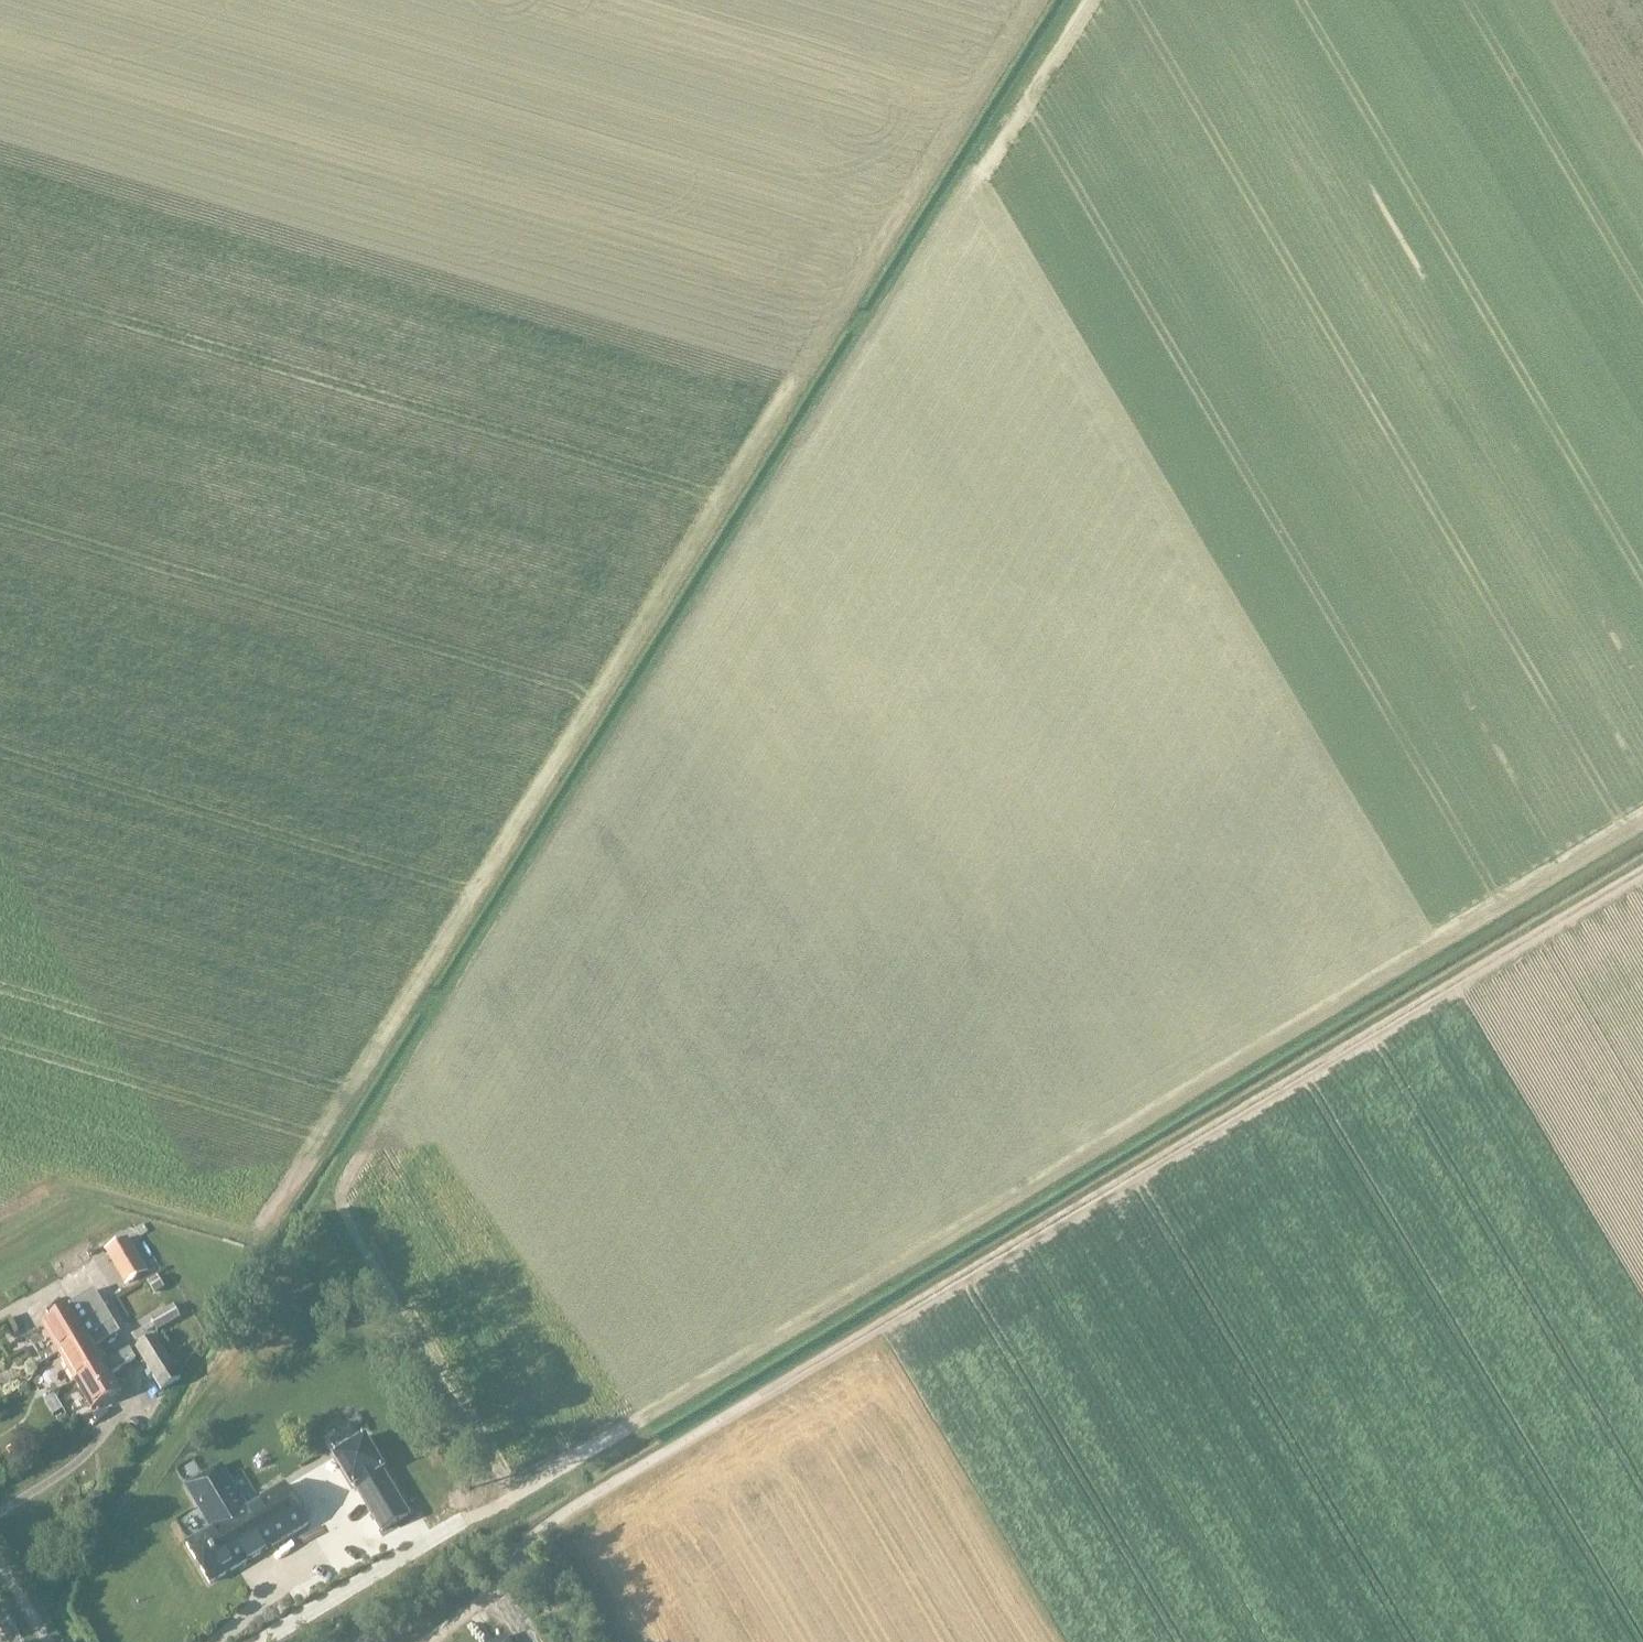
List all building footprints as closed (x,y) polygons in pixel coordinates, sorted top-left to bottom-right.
[(127,1236),(118,1241),(104,1249),(125,1285),(148,1272),(127,1236)] [(59,1354),(113,1323),(113,1322),(112,1323),(105,1310),(106,1310),(94,1291),(69,1305),(72,1309),(42,1326),(59,1354)] [(156,1330),(180,1317),(173,1305),(150,1319),(156,1330)] [(75,1382),(104,1365),(94,1347),(119,1332),(113,1323),(59,1354),(75,1382)] [(155,1337),(136,1349),(161,1391),(180,1379),(155,1337)] [(92,1410),(122,1393),(121,1392),(120,1392),(110,1375),(135,1360),(129,1350),(104,1365),(75,1382),(92,1410)] [(334,1456),(352,1486),(354,1484),(382,1531),(408,1515),(380,1469),(382,1468),(365,1438),(334,1456)] [(264,1550),(308,1524),(286,1486),(247,1509),(221,1466),(187,1487),(213,1530),(187,1545),(210,1583),(248,1560),(249,1561),(265,1552),(264,1550)] [(364,1633),(349,1641),(369,1641),(364,1633)] [(492,1641),(511,1641),(506,1634),(492,1641)]
